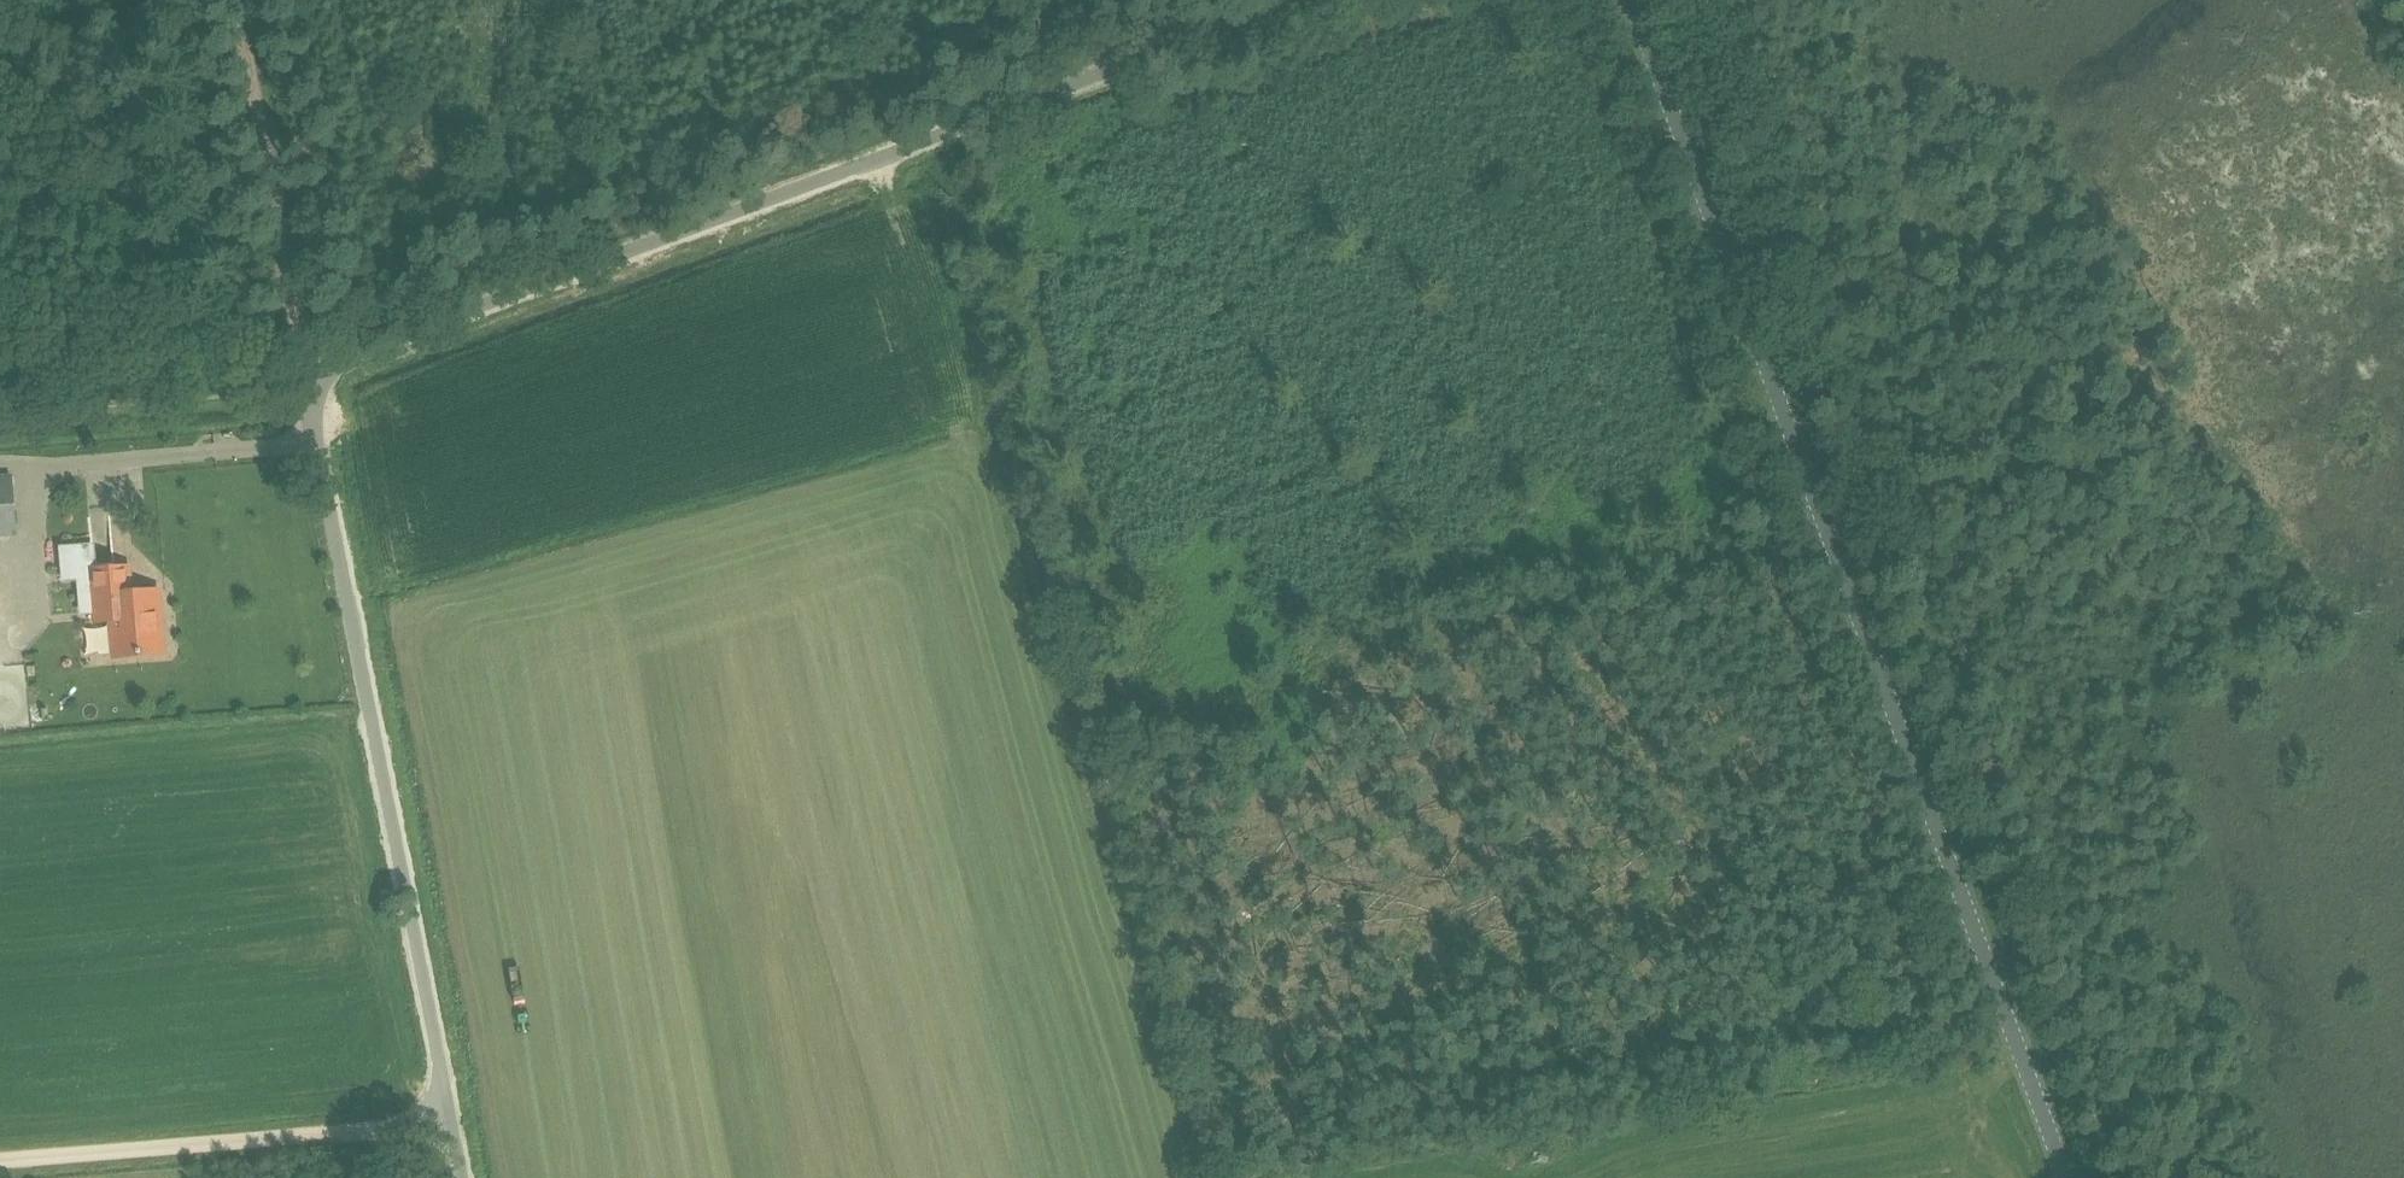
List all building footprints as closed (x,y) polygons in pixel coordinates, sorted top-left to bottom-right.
[(0,475),(0,536),(16,534),(11,474),(0,475)] [(78,612),(94,611),(95,621),(111,619),(114,656),(163,652),(158,590),(131,592),(128,567),(91,570),(91,579),(76,580),(78,612)]
